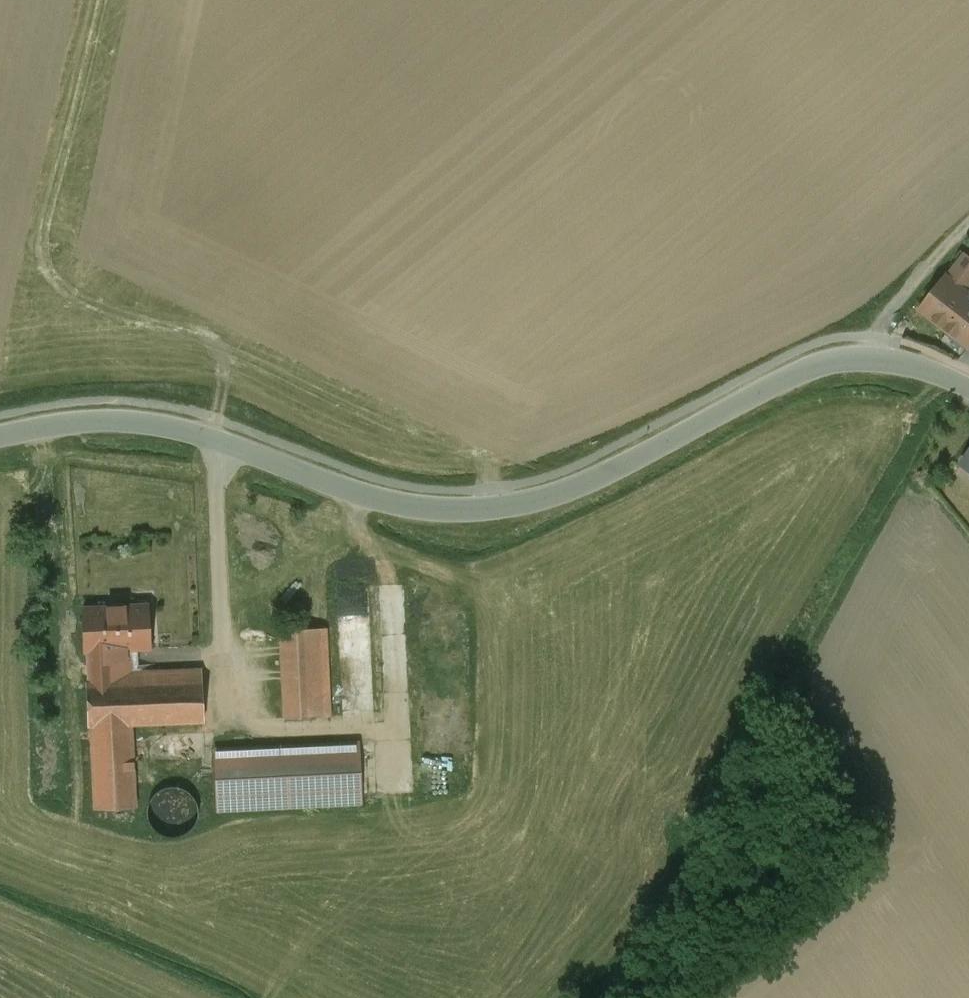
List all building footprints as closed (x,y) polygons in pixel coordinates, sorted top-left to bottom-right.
[(965,254),(947,277),(966,292),(968,288),(968,257),(965,254)] [(947,277),(922,309),(968,345),(968,294),(966,292),(947,277)] [(147,606),(83,609),(85,651),(88,651),(90,683),(132,681),(132,673),(130,649),(149,648),(147,606)] [(312,629),(280,630),(285,718),(316,717),(312,629)] [(90,683),(86,683),(88,726),(91,726),(95,809),(135,807),(131,724),(203,721),(201,670),(132,673),(132,681),(90,683)] [(358,742),(214,749),(217,811),(361,804),(358,742)] [(181,764),(182,762),(181,759),(180,757),(178,756),(175,755),(173,756),(171,757),(169,759),(169,762),(169,764),(171,767),(173,768),(175,768),(178,768),(180,766),(181,764)] [(196,764),(197,761),(196,759),(195,756),(193,755),(190,755),(188,755),(185,757),(184,759),(184,761),(184,764),(186,766),(188,767),(190,768),(193,767),(195,766),(196,764)] [(196,821),(198,811),(196,801),(190,793),(182,788),(172,786),(162,788),(154,794),(149,802),(147,812),(149,822),(155,830),(163,835),(173,837),(183,835),(191,829),(196,821)]
